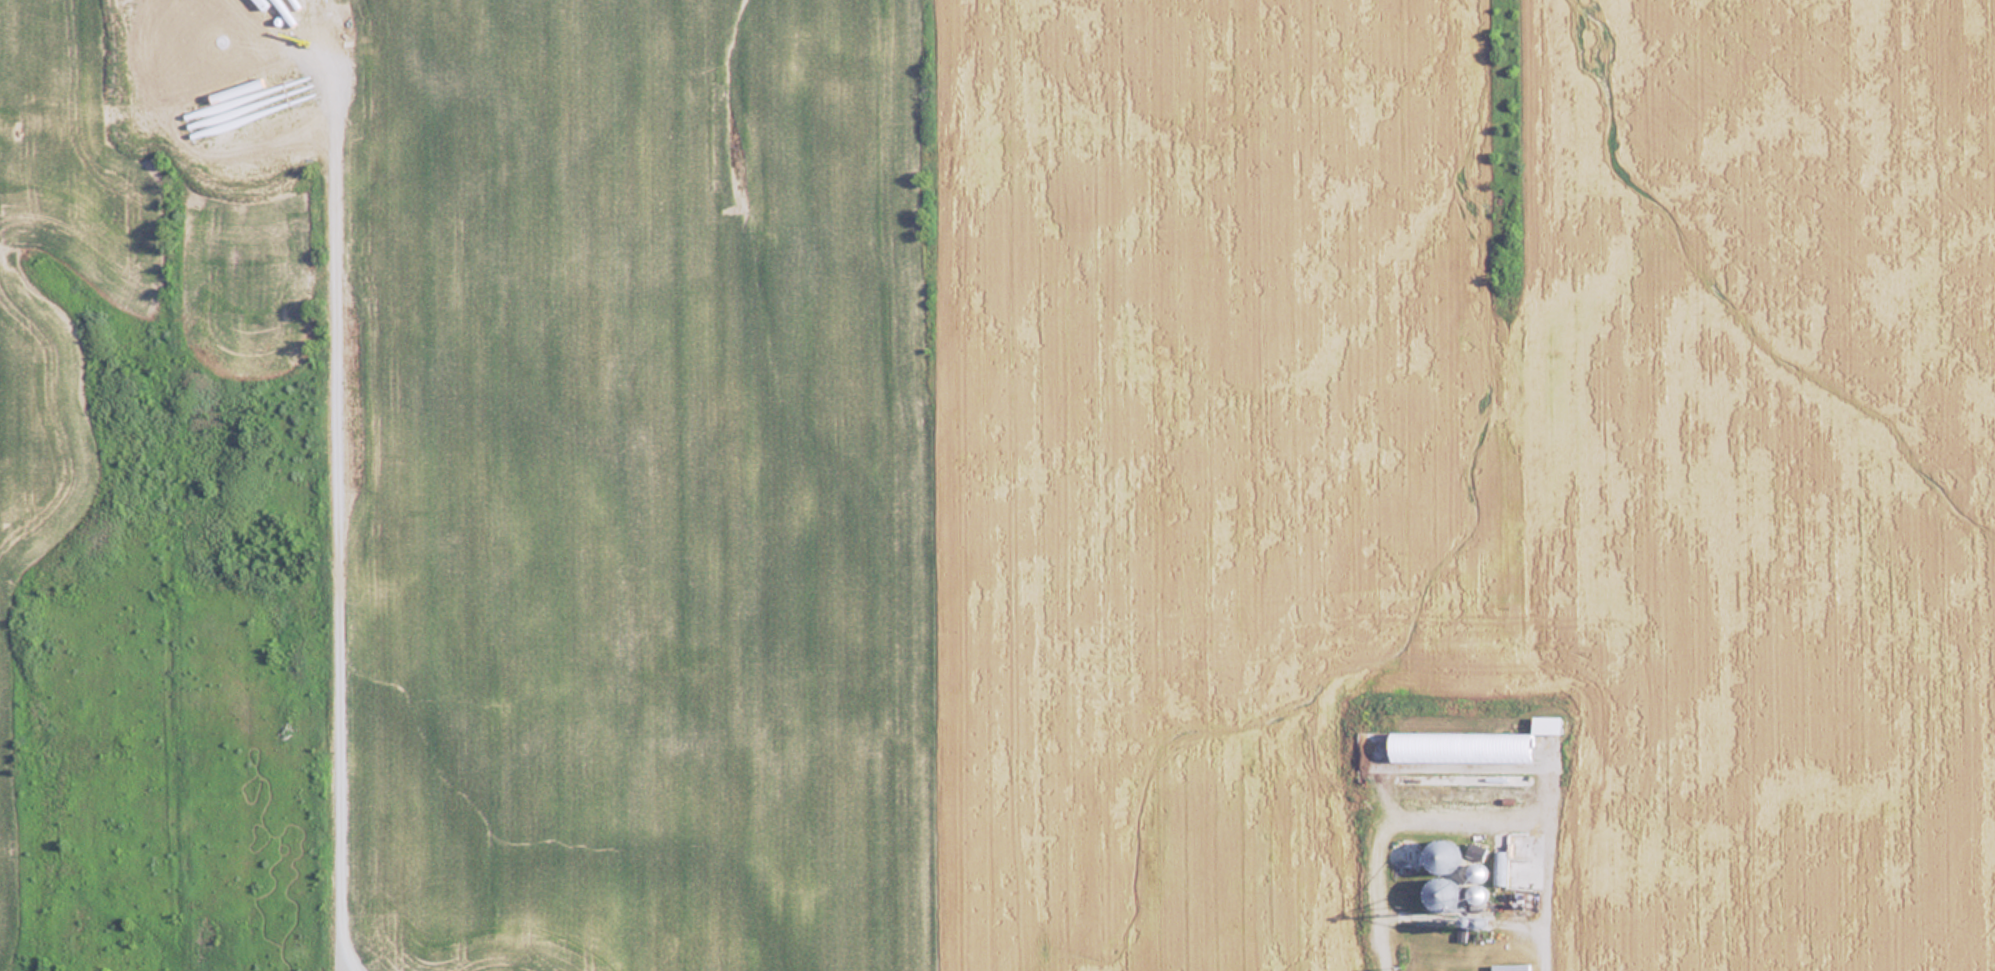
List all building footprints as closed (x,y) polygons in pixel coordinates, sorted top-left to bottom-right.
[(1532,762),(1532,733),(1560,733),(1560,715),(1531,715),(1531,732),(1389,732),(1389,762),(1532,762)] [(1428,841),(1428,874),(1454,874),(1454,841),(1428,841)] [(1422,886),(1431,914),(1453,906),(1444,879),(1422,886)]
